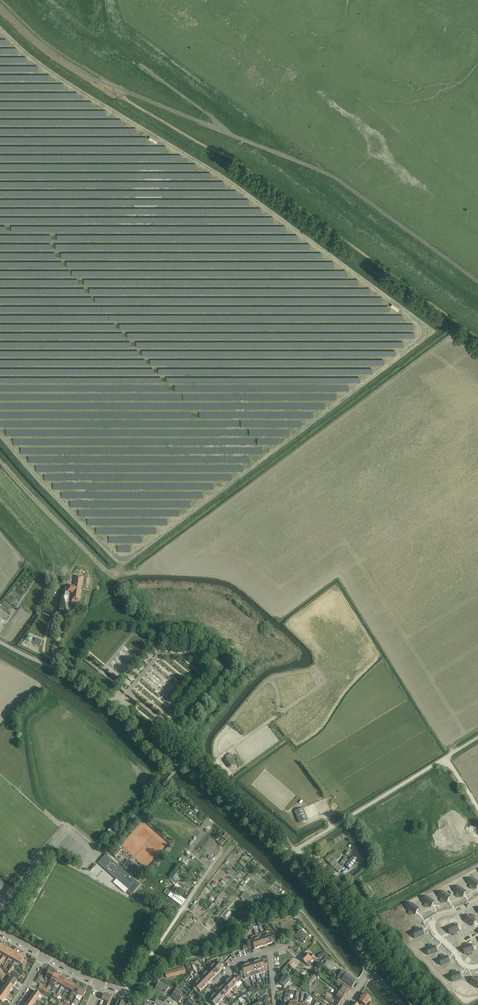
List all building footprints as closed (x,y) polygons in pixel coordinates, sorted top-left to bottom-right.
[(69,584),(68,591),(74,592),(73,597),(78,598),(80,584),(79,584),(75,583),(75,585),(69,584)] [(227,759),(226,760),(231,767),(234,764),(230,757),(227,759)] [(303,808),(295,812),(299,823),(308,819),(303,808)] [(120,848),(113,855),(115,857),(122,850),(120,848)] [(331,856),(337,862),(341,858),(335,852),(331,856)] [(105,855),(98,863),(116,879),(129,890),(127,892),(131,896),(141,885),(132,878),(105,855)] [(338,863),(337,862),(331,856),(330,855),(325,860),(333,867),(338,863)] [(351,858),(345,865),(349,869),(357,859),(353,856),(351,858)] [(121,865),(133,875),(138,869),(128,861),(125,865),(123,863),(122,864),(121,865)] [(469,884),(471,885),(470,887),(472,889),(474,887),(476,889),(477,886),(477,882),(472,878),(469,884)] [(363,887),(369,898),(373,896),(367,885),(363,887)] [(459,887),(455,892),(457,894),(456,896),(459,897),(460,895),(462,897),(466,892),(459,887)] [(443,892),(439,897),(442,899),(440,901),(443,903),(444,901),(447,902),(450,897),(443,892)] [(427,897),(423,902),(426,904),(424,906),(427,908),(428,906),(431,907),(435,902),(427,897)] [(412,903),(407,909),(410,911),(409,913),(411,915),(413,913),(415,915),(419,909),(412,903)] [(470,914),(465,920),(472,926),(477,921),(476,919),(477,917),(474,914),(472,916),(470,914)] [(459,921),(449,924),(451,931),(453,931),(454,933),(459,931),(458,929),(461,928),(459,921)] [(278,933),(279,933),(284,939),(287,936),(282,930),(280,932),(273,925),(271,926),(278,933)] [(415,931),(412,932),(415,939),(424,935),(421,929),(418,930),(417,927),(414,929),(415,931)] [(306,940),(308,937),(301,930),(295,936),(298,939),(299,938),(303,942),(305,941),(306,941),(306,940)] [(266,932),(270,944),(275,942),(274,940),(277,939),(275,933),(269,935),(268,931),(266,932)] [(264,933),(261,934),(265,946),(270,944),(266,932),(264,933)] [(258,935),(256,935),(260,948),(265,946),(261,934),(258,935)] [(254,949),(260,948),(256,935),(251,937),(252,941),(247,942),(249,948),(253,946),(254,949)] [(0,950),(0,952),(4,954),(5,955),(9,948),(3,945),(0,950)] [(429,948),(426,949),(428,955),(437,952),(435,946),(432,947),(431,945),(428,946),(429,948)] [(9,948),(5,955),(9,957),(11,958),(15,952),(9,948)] [(15,952),(11,958),(15,960),(17,961),(21,955),(15,952)] [(310,956),(306,953),(301,959),(306,964),(308,961),(309,962),(315,956),(312,954),(310,956)] [(21,955),(17,961),(23,965),(26,961),(23,959),(24,957),(21,955)] [(441,958),(439,960),(441,966),(449,963),(447,956),(444,957),(444,955),(441,956),(441,958)] [(210,964),(219,972),(223,968),(220,966),(223,964),(218,960),(214,965),(211,962),(210,964)] [(257,961),(261,974),(266,972),(265,968),(268,967),(266,961),(263,962),(262,960),(257,961)] [(251,963),(254,972),(256,975),(261,974),(257,961),(251,963)] [(327,961),(323,966),(330,972),(332,969),(334,966),(327,961)] [(211,968),(209,970),(215,976),(219,972),(210,964),(208,965),(211,968)] [(245,979),(250,977),(246,965),(241,966),(242,969),(239,970),(239,971),(237,972),(240,976),(241,975),(241,976),(244,975),(245,979)] [(184,967),(170,971),(165,973),(166,978),(186,973),(184,967)] [(298,967),(295,970),(301,975),(304,972),(298,967)] [(202,971),(211,980),(215,976),(209,970),(206,973),(203,970),(202,971)] [(334,970),(332,973),(339,978),(352,988),(356,982),(346,974),(347,973),(343,970),(339,975),(337,974),(338,973),(334,970)] [(13,971),(11,975),(18,980),(20,976),(13,971)] [(46,976),(45,979),(50,982),(51,979),(52,980),(55,974),(49,971),(48,974),(46,976)] [(203,975),(201,978),(208,984),(211,980),(202,971),(201,973),(203,975)] [(453,974),(450,975),(452,982),(461,979),(459,972),(456,973),(455,971),(452,972),(453,974)] [(52,980),(51,979),(50,982),(56,985),(57,983),(57,982),(60,977),(55,974),(52,980)] [(198,975),(195,979),(204,988),(208,984),(201,978),(198,975)] [(231,977),(228,981),(237,990),(238,988),(236,985),(240,981),(241,980),(237,975),(234,979),(231,977)] [(286,975),(280,982),(285,987),(292,980),(286,975)] [(9,976),(5,981),(8,983),(13,987),(17,982),(11,978),(9,976)] [(57,982),(57,983),(62,985),(65,980),(60,977),(57,982)] [(343,986),(343,987),(350,991),(352,988),(339,978),(336,983),(341,987),(342,986),(343,986)] [(200,992),(204,988),(195,979),(193,981),(196,983),(191,988),(196,992),(198,990),(200,992)] [(65,980),(62,985),(67,988),(70,983),(65,980)] [(224,985),(230,991),(233,988),(236,991),(237,990),(228,981),(224,985)] [(8,983),(4,988),(10,992),(13,987),(8,983)] [(70,983),(67,988),(72,991),(76,986),(70,983)] [(165,995),(169,987),(158,983),(155,991),(165,995)] [(220,988),(229,997),(231,996),(228,993),(230,991),(224,985),(220,988)] [(72,991),(71,994),(76,997),(78,994),(81,989),(76,986),(72,991)] [(343,986),(340,991),(347,996),(350,991),(343,987),(343,986)] [(4,988),(0,993),(6,997),(10,992),(4,988)] [(216,992),(223,999),(225,996),(228,999),(229,997),(220,988),(216,992)] [(81,989),(78,994),(83,997),(86,992),(81,989)] [(333,995),(337,997),(344,1001),(347,996),(340,991),(336,989),(336,990),(333,995)] [(184,1002),(185,1000),(188,997),(185,995),(184,997),(176,990),(171,996),(179,1003),(181,1000),(184,1002)] [(36,991),(32,997),(37,1000),(40,994),(36,991)] [(222,1004),(223,1004),(221,1001),(223,999),(216,992),(213,996),(222,1004)] [(107,1001),(106,1003),(105,1004),(109,1004),(111,999),(110,999),(111,997),(104,994),(102,999),(107,1001)] [(369,1002),(371,999),(369,998),(369,997),(367,995),(366,996),(363,994),(358,1001),(364,1004),(374,1004),(369,1002)] [(188,997),(185,1000),(188,1002),(186,1004),(197,1004),(191,999),(192,998),(189,995),(188,997)] [(213,996),(209,1000),(214,1004),(217,1004),(218,1004),(219,1004),(222,1004),(213,996)] [(325,999),(329,1002),(334,1004),(341,1004),(344,1001),(337,997),(334,1001),(326,996),(326,997),(325,999)] [(28,1002),(33,1004),(37,1000),(32,997),(28,1002)]
